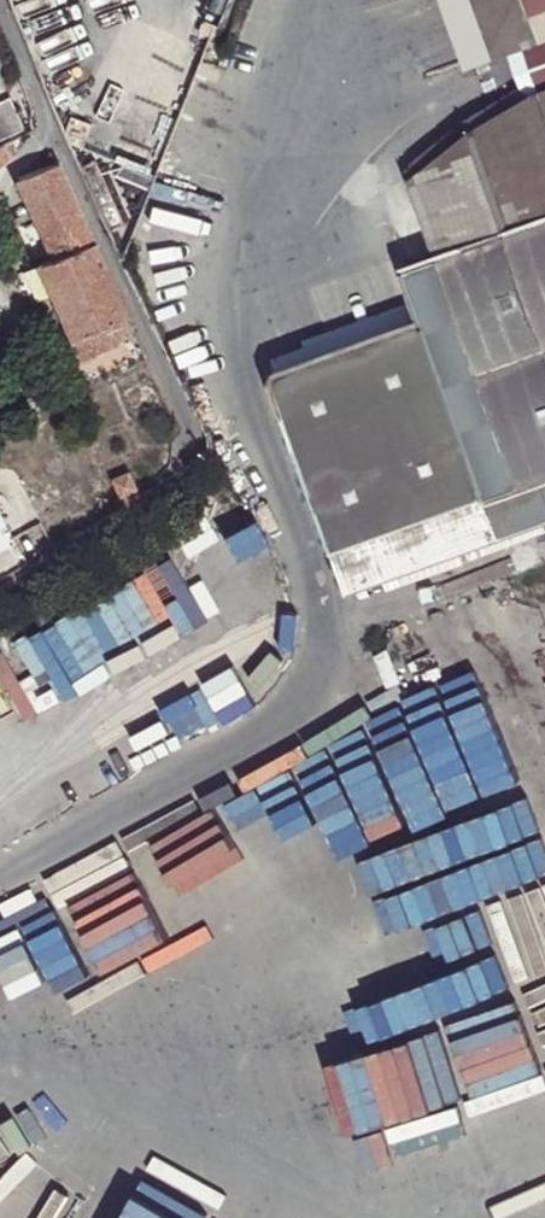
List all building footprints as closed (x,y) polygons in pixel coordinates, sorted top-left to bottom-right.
[(467,64),(507,50),(539,39),(527,9),(524,0),(444,0),(467,64)] [(527,9),(544,3),(544,0),(524,0),(527,9)] [(539,39),(544,37),(544,3),(527,9),(539,39)] [(507,50),(526,101),(544,92),(544,58),(542,49),(539,39),(507,50)] [(434,259),(544,219),(544,92),(526,101),(497,116),(446,153),(409,188),(434,259)] [(0,102),(0,141),(26,129),(12,97),(0,102)] [(12,140),(0,145),(0,165),(1,165),(16,151),(12,140)] [(95,240),(59,161),(17,178),(54,259),(95,240)] [(434,259),(329,297),(346,344),(272,370),(266,387),(329,552),(544,474),(544,219),(434,259)] [(128,315),(95,240),(54,259),(39,265),(82,360),(118,343),(110,324),(128,315)] [(18,405),(23,417),(86,385),(81,374),(18,405)] [(113,481),(126,507),(142,498),(130,473),(113,481)] [(544,506),(544,474),(329,552),(341,580),(544,506)] [(341,580),(347,595),(544,524),(544,506),(341,580)] [(399,867),(467,841),(430,744),(361,771),(399,867)] [(286,792),(301,852),(370,836),(355,775),(286,792)] [(237,889),(301,859),(269,792),(228,812),(240,837),(224,845),(213,824),(207,827),(237,889)] [(329,1057),(383,1029),(349,963),(295,991),(329,1057)] [(516,995),(537,1062),(544,1059),(544,986),(516,995)]
